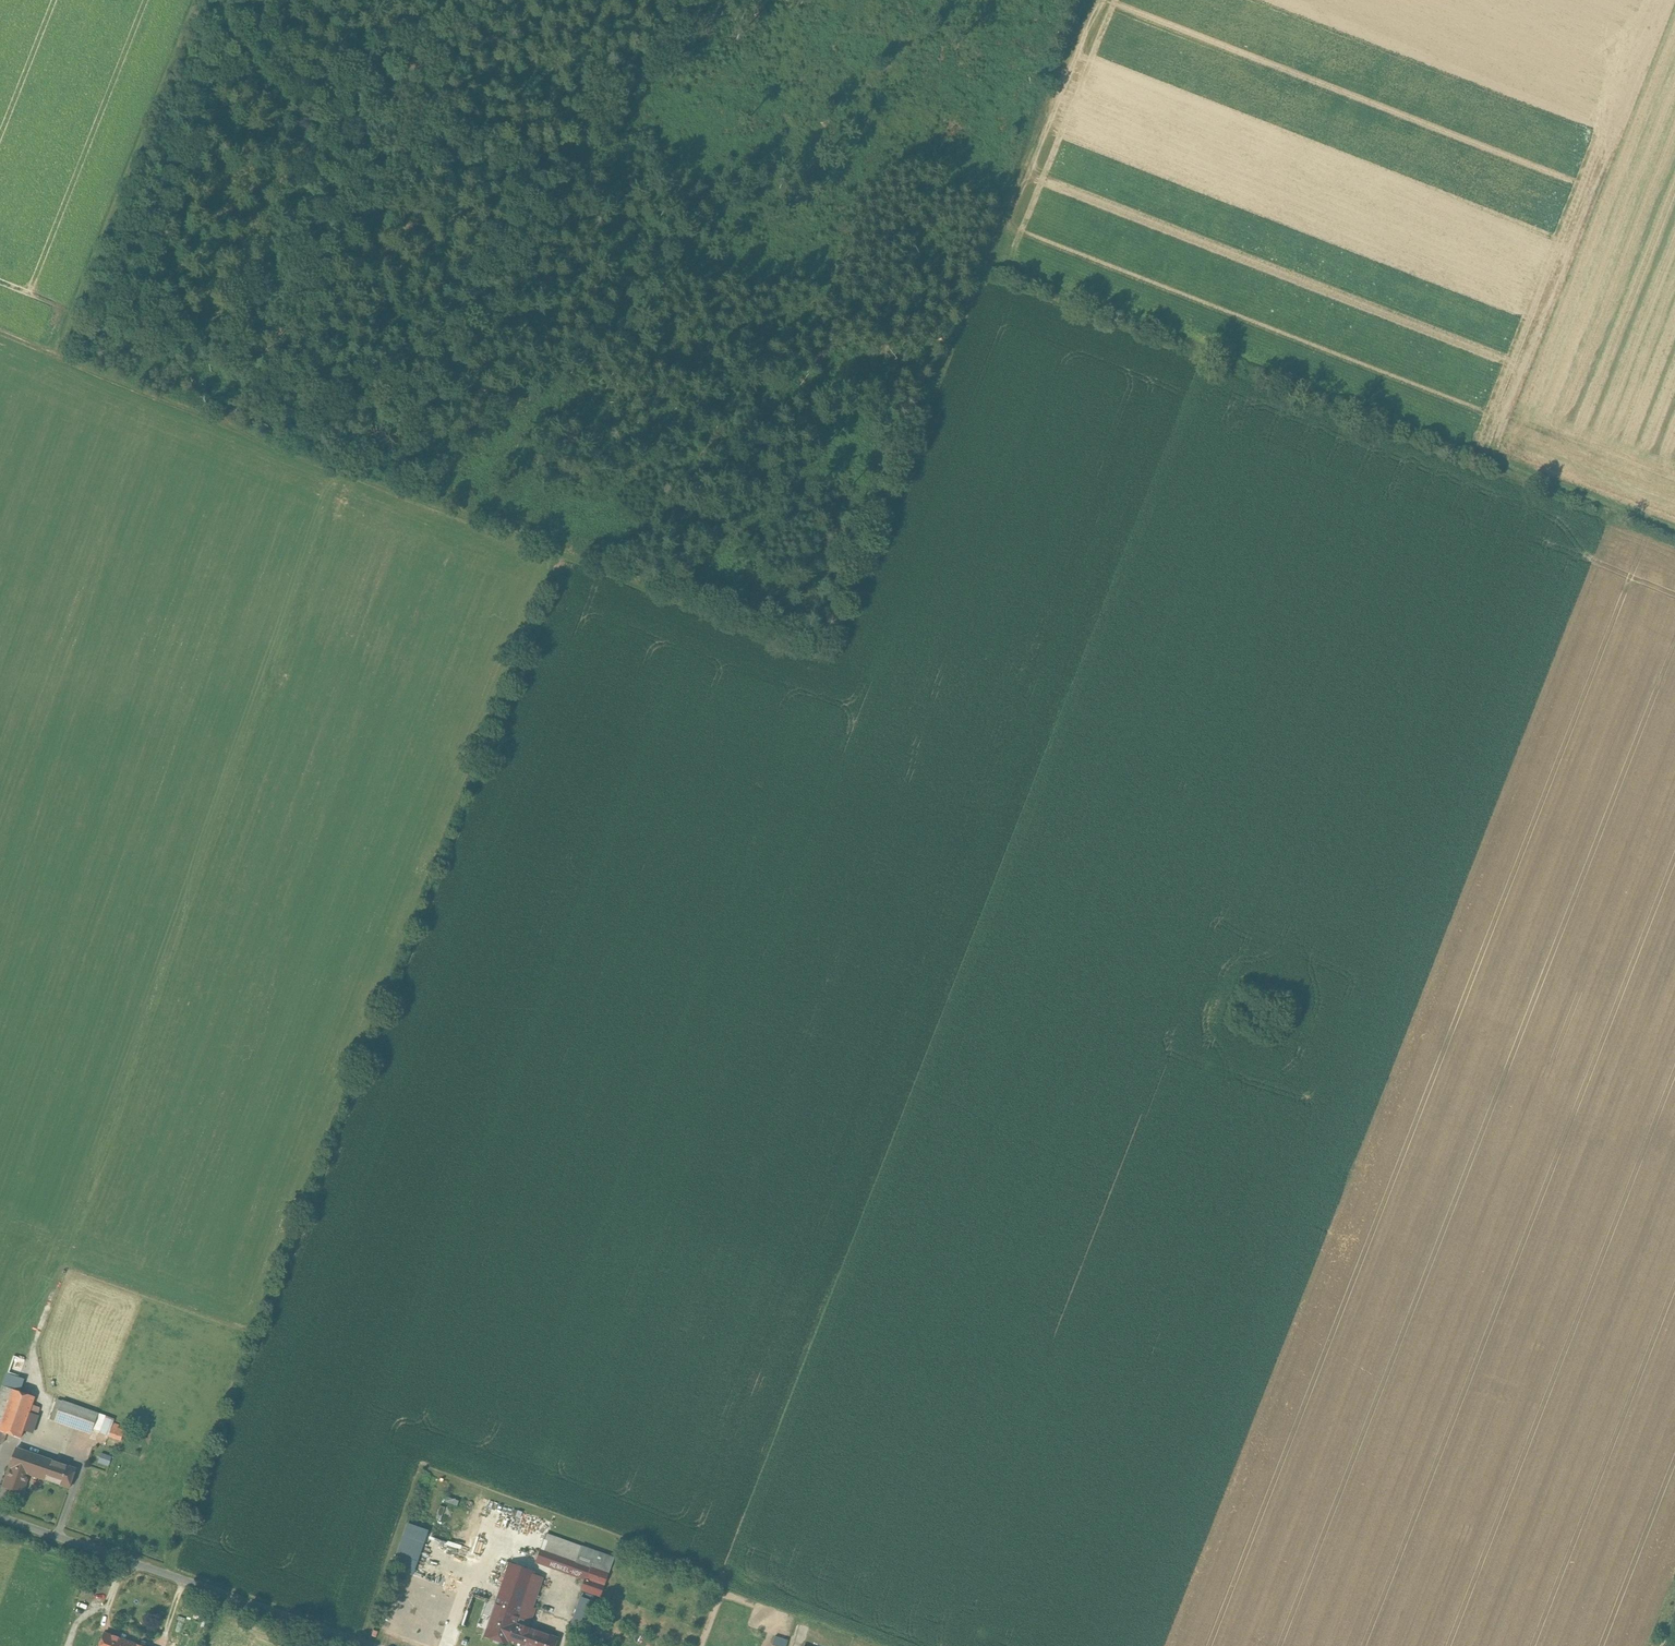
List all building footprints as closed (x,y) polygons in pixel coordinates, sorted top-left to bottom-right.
[(23,1380),(7,1374),(3,1386),(19,1392),(23,1380)] [(3,1386),(0,1394),(0,1432),(6,1434),(20,1438),(34,1397),(19,1392),(3,1386)] [(87,1410),(61,1401),(54,1421),(79,1430),(80,1426),(87,1410)] [(98,1414),(87,1410),(80,1426),(92,1430),(98,1414)] [(105,1417),(98,1414),(92,1430),(99,1433),(105,1417)] [(119,1425),(113,1423),(108,1436),(120,1440),(124,1431),(117,1429),(119,1425)] [(46,1459),(16,1449),(9,1467),(29,1475),(39,1478),(46,1459)] [(109,1466),(112,1455),(100,1452),(97,1463),(109,1466)] [(76,1469),(52,1461),(46,1459),(39,1478),(69,1488),(76,1469)] [(29,1475),(9,1467),(3,1486),(22,1493),(29,1475)] [(444,1495),(443,1500),(457,1504),(459,1500),(444,1495)] [(412,1576),(426,1529),(404,1522),(390,1569),(412,1576)] [(582,1547),(545,1534),(535,1562),(585,1579),(592,1558),(580,1554),(582,1547)] [(613,1558),(582,1547),(580,1554),(592,1558),(585,1579),(603,1585),(613,1558)] [(507,1564),(482,1637),(507,1645),(508,1643),(514,1624),(527,1628),(529,1622),(516,1617),(521,1604),(531,1572),(507,1564)] [(603,1585),(585,1579),(581,1590),(599,1596),(603,1585)] [(597,1603),(585,1599),(571,1642),(583,1645),(584,1643),(586,1644),(591,1631),(588,1631),(597,1603)] [(533,1608),(521,1604),(516,1617),(529,1622),(533,1608)] [(514,1624),(508,1643),(516,1645),(535,1645),(539,1633),(527,1628),(514,1624)] [(105,1633),(100,1645),(138,1645),(105,1633)] [(539,1633),(535,1645),(554,1645),(556,1639),(539,1633)] [(788,1638),(774,1635),(772,1645),(777,1645),(786,1645),(788,1638)]
